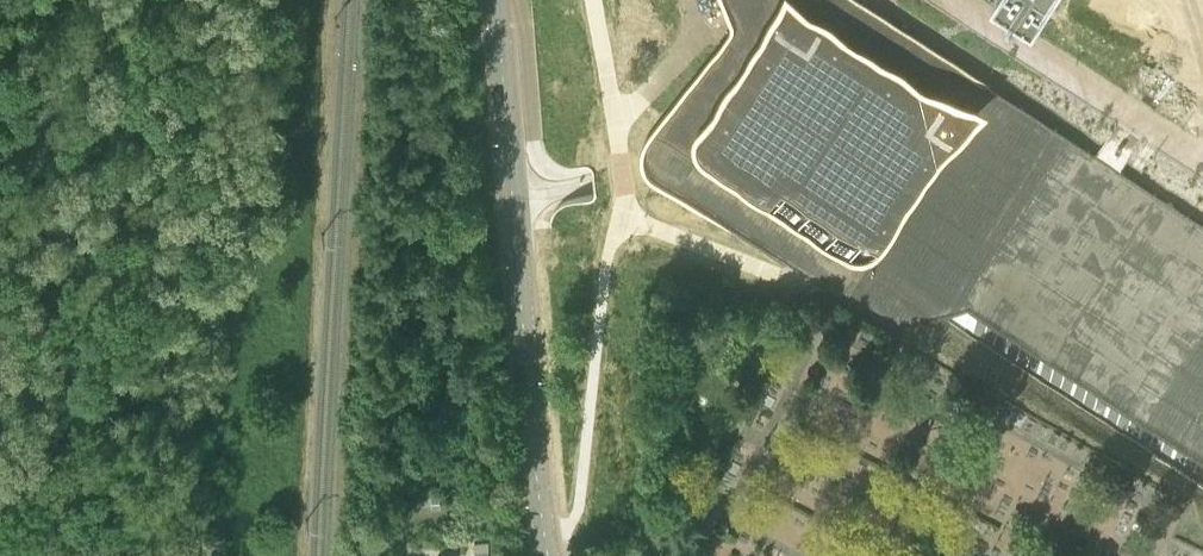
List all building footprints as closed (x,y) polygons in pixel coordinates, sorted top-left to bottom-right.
[(732,23),(732,25),(732,26),(732,27),(732,29),(732,31),(732,33),(731,35),(730,37),(693,82),(653,132),(844,256),(846,257),(848,258),(850,258),(852,259),(855,259),(857,259),(859,259),(861,259),(864,259),(866,258),(869,257),(871,255),(873,254),(875,252),(877,250),(878,248),(885,239),(985,83),(857,0),(723,0),(732,23)] [(1038,16),(1048,0),(1013,0),(1038,16)] [(653,132),(647,140),(644,145),(643,148),(642,153),(642,156),(642,160),(643,163),(644,167),(646,170),(648,174),(651,177),(655,180),(890,333),(946,316),(966,310),(1202,462),(1202,224),(985,83),(885,239),(878,248),(877,250),(875,252),(873,254),(871,255),(869,257),(866,258),(864,259),(861,259),(859,259),(857,259),(855,259),(852,259),(850,258),(848,258),(846,257),(844,256),(653,132)] [(1115,555),(1124,555),(1133,540),(1063,500),(1051,520),(1115,555)] [(487,542),(474,541),(473,555),(487,555),(487,542)]
